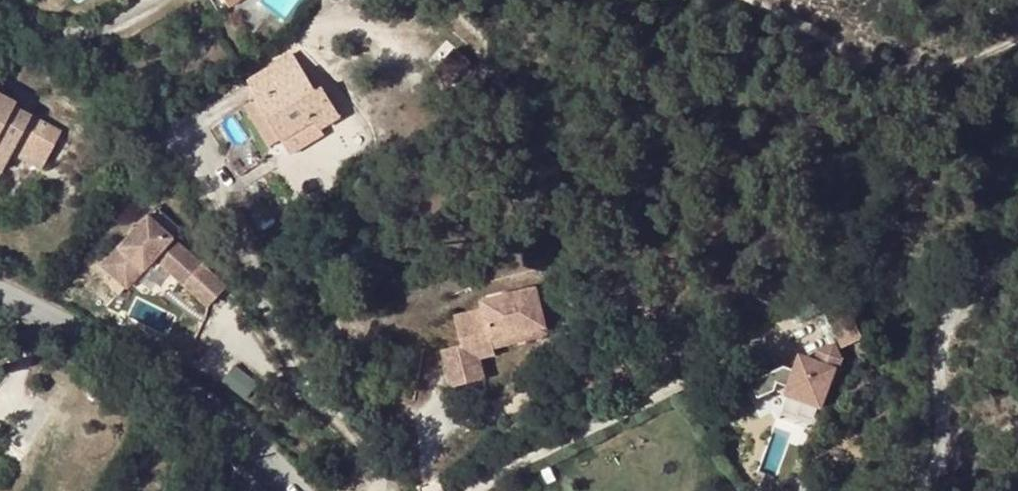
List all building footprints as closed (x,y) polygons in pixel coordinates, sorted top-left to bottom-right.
[(217,12),(228,5),(237,0),(211,0),(217,12)] [(471,63),(457,50),(437,71),(451,84),(460,74),(465,79),(473,72),(468,67),(471,63)] [(315,90),(293,54),(248,81),(257,98),(256,99),(280,141),(315,120),(320,129),(340,117),(322,87),(315,90)] [(13,106),(15,102),(0,94),(0,148),(11,154),(11,152),(41,168),(60,132),(13,106)] [(268,149),(280,141),(256,99),(244,106),(268,149)] [(239,175),(260,162),(249,143),(227,157),(239,175)] [(11,154),(0,148),(0,169),(2,170),(11,154)] [(225,287),(147,215),(101,264),(101,265),(126,287),(153,256),(169,270),(175,263),(188,275),(181,282),(207,306),(225,287)] [(188,275),(175,263),(169,270),(181,282),(188,275)] [(549,340),(535,288),(482,300),(484,309),(454,316),(461,346),(443,351),(451,384),(484,376),(479,358),(515,349),(514,342),(526,338),(528,346),(549,340)] [(848,309),(819,323),(827,339),(835,335),(843,352),(864,342),(848,309)] [(835,335),(827,339),(829,344),(833,342),(839,354),(843,352),(835,335)] [(528,346),(526,338),(514,342),(515,349),(528,346)] [(784,366),(750,382),(758,398),(774,391),(820,407),(829,384),(832,385),(841,359),(833,342),(817,350),(814,360),(804,356),(797,359),(793,369),(784,366)] [(817,350),(804,356),(814,360),(817,350)] [(797,359),(784,366),(793,369),(797,359)]
